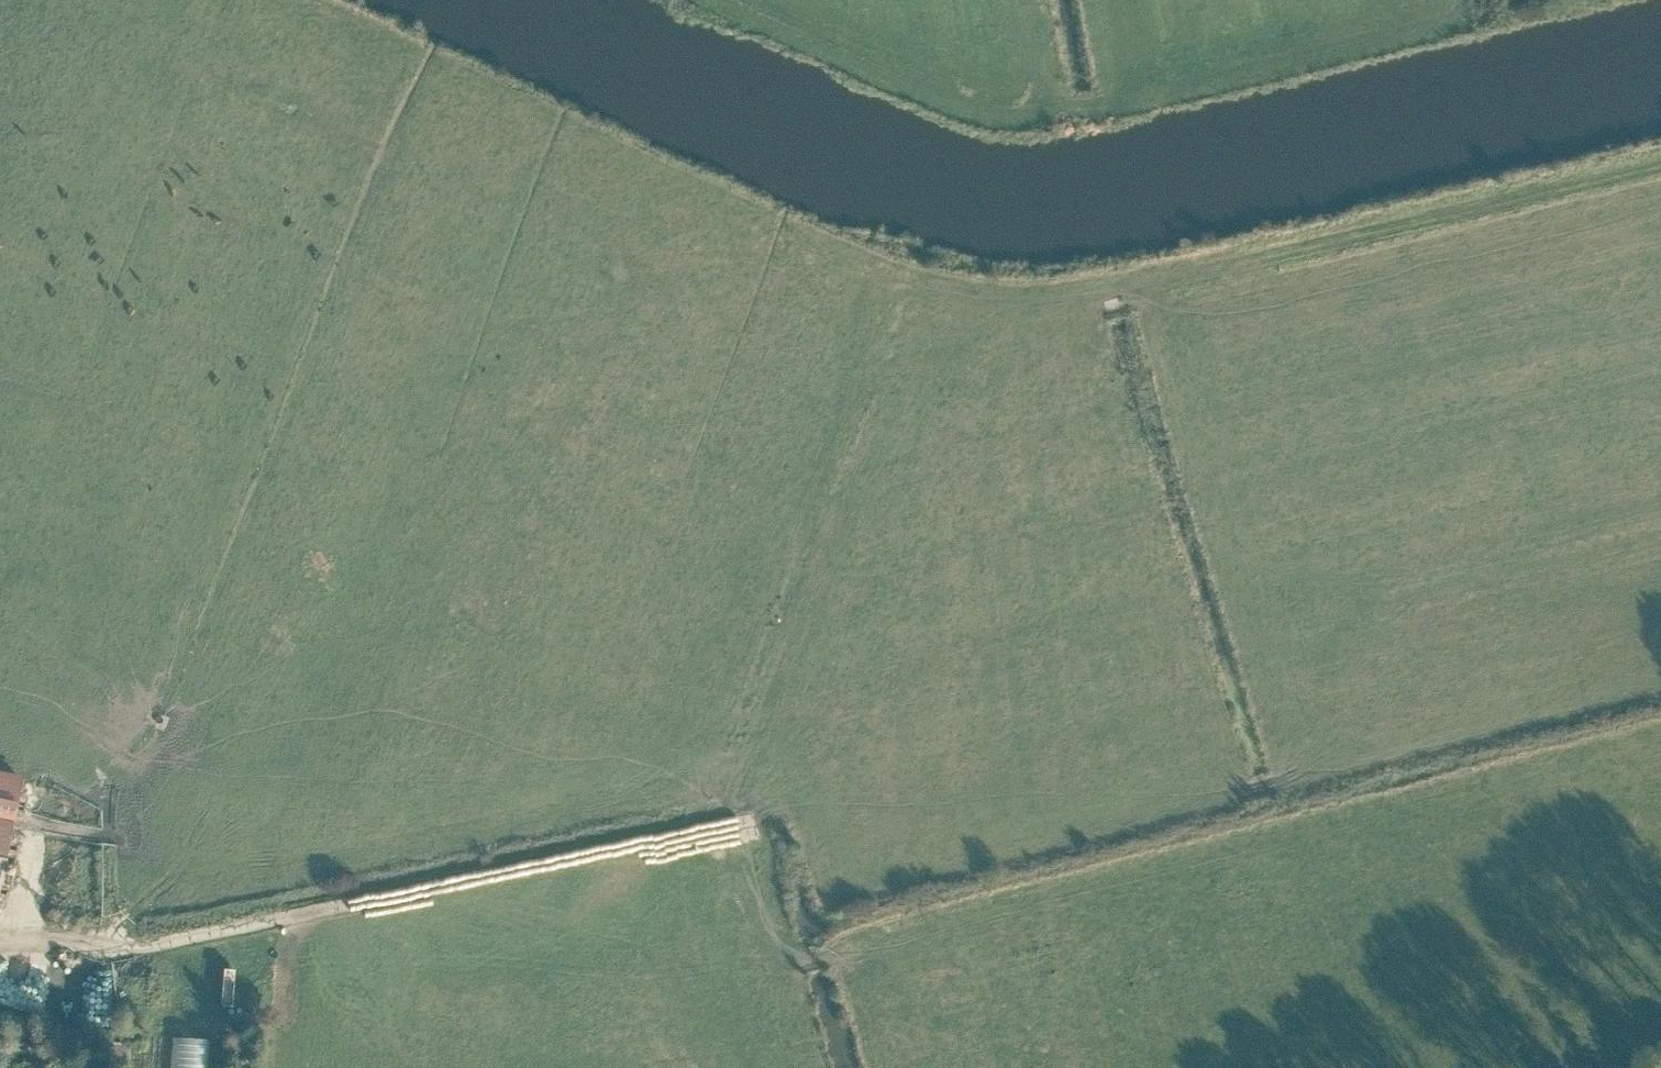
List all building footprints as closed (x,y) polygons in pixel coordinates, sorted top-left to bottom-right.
[(0,771),(0,887),(22,775),(0,771)] [(209,1041),(170,1039),(169,1067),(208,1067),(209,1041)]
